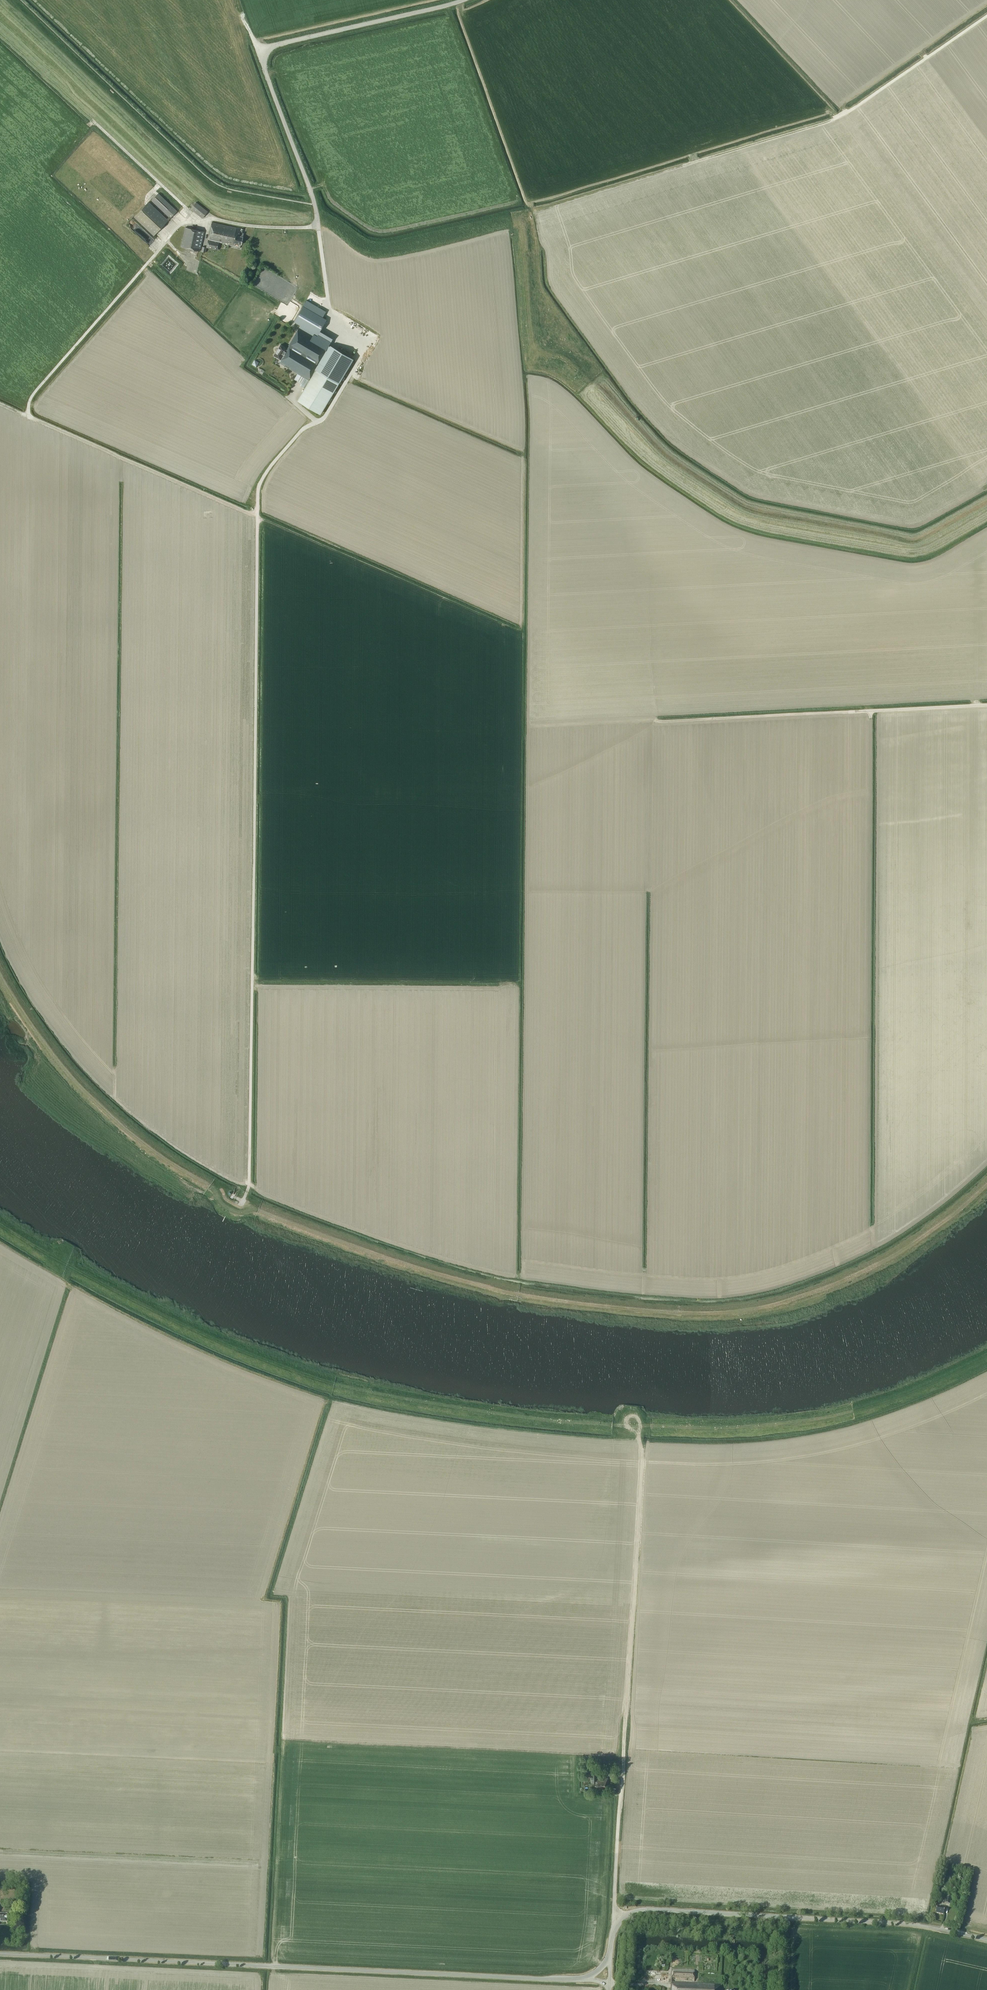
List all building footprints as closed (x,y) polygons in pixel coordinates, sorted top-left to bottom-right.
[(152,200),(169,217),(167,219),(149,201),(134,217),(154,236),(169,220),(170,218),(177,211),(158,193),(152,200)] [(202,218),(208,211),(196,202),(191,209),(202,218)] [(241,231),(243,232),(243,229),(241,229),(241,228),(212,222),(206,247),(218,250),(220,242),(234,245),(235,243),(241,244),(243,237),(243,233),(240,232),(241,231)] [(200,251),(204,231),(185,227),(181,247),(200,251)] [(327,320),(304,306),(294,321),(317,335),(327,320)] [(308,380),(322,357),(329,345),(299,328),(289,345),(287,349),(280,345),(274,355),(281,359),(279,362),(308,380)] [(330,346),(316,369),(297,400),(320,414),(354,360),(330,346)] [(603,1772),(614,1773),(614,1766),(609,1766),(609,1763),(604,1763),(604,1766),(603,1766),(603,1772)] [(595,1778),(595,1779),(595,1776),(596,1776),(596,1769),(590,1769),(591,1782),(595,1782),(595,1781),(595,1786),(596,1786),(606,1786),(608,1786),(608,1778),(595,1778)] [(944,1914),(946,1907),(941,1906),(940,1907),(938,1906),(936,1913),(944,1914)] [(721,1985),(673,1982),(673,1980),(694,1981),(695,1970),(671,1969),(671,1989),(721,1989),(721,1985)]
